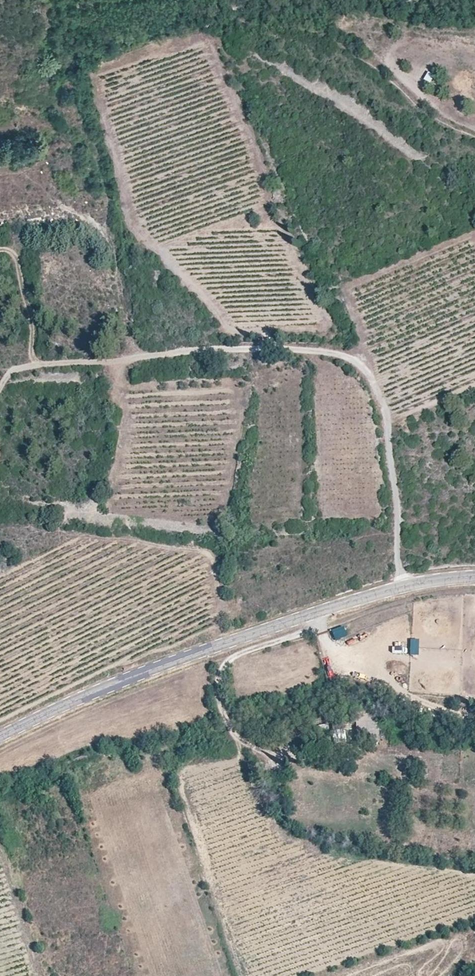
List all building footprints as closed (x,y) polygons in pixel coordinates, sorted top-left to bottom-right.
[(196,24),(197,26),(210,22),(207,10),(194,14),(196,24)] [(429,82),(432,73),(425,70),(422,79),(429,82)] [(333,640),(346,637),(344,627),(331,629),(333,640)]
